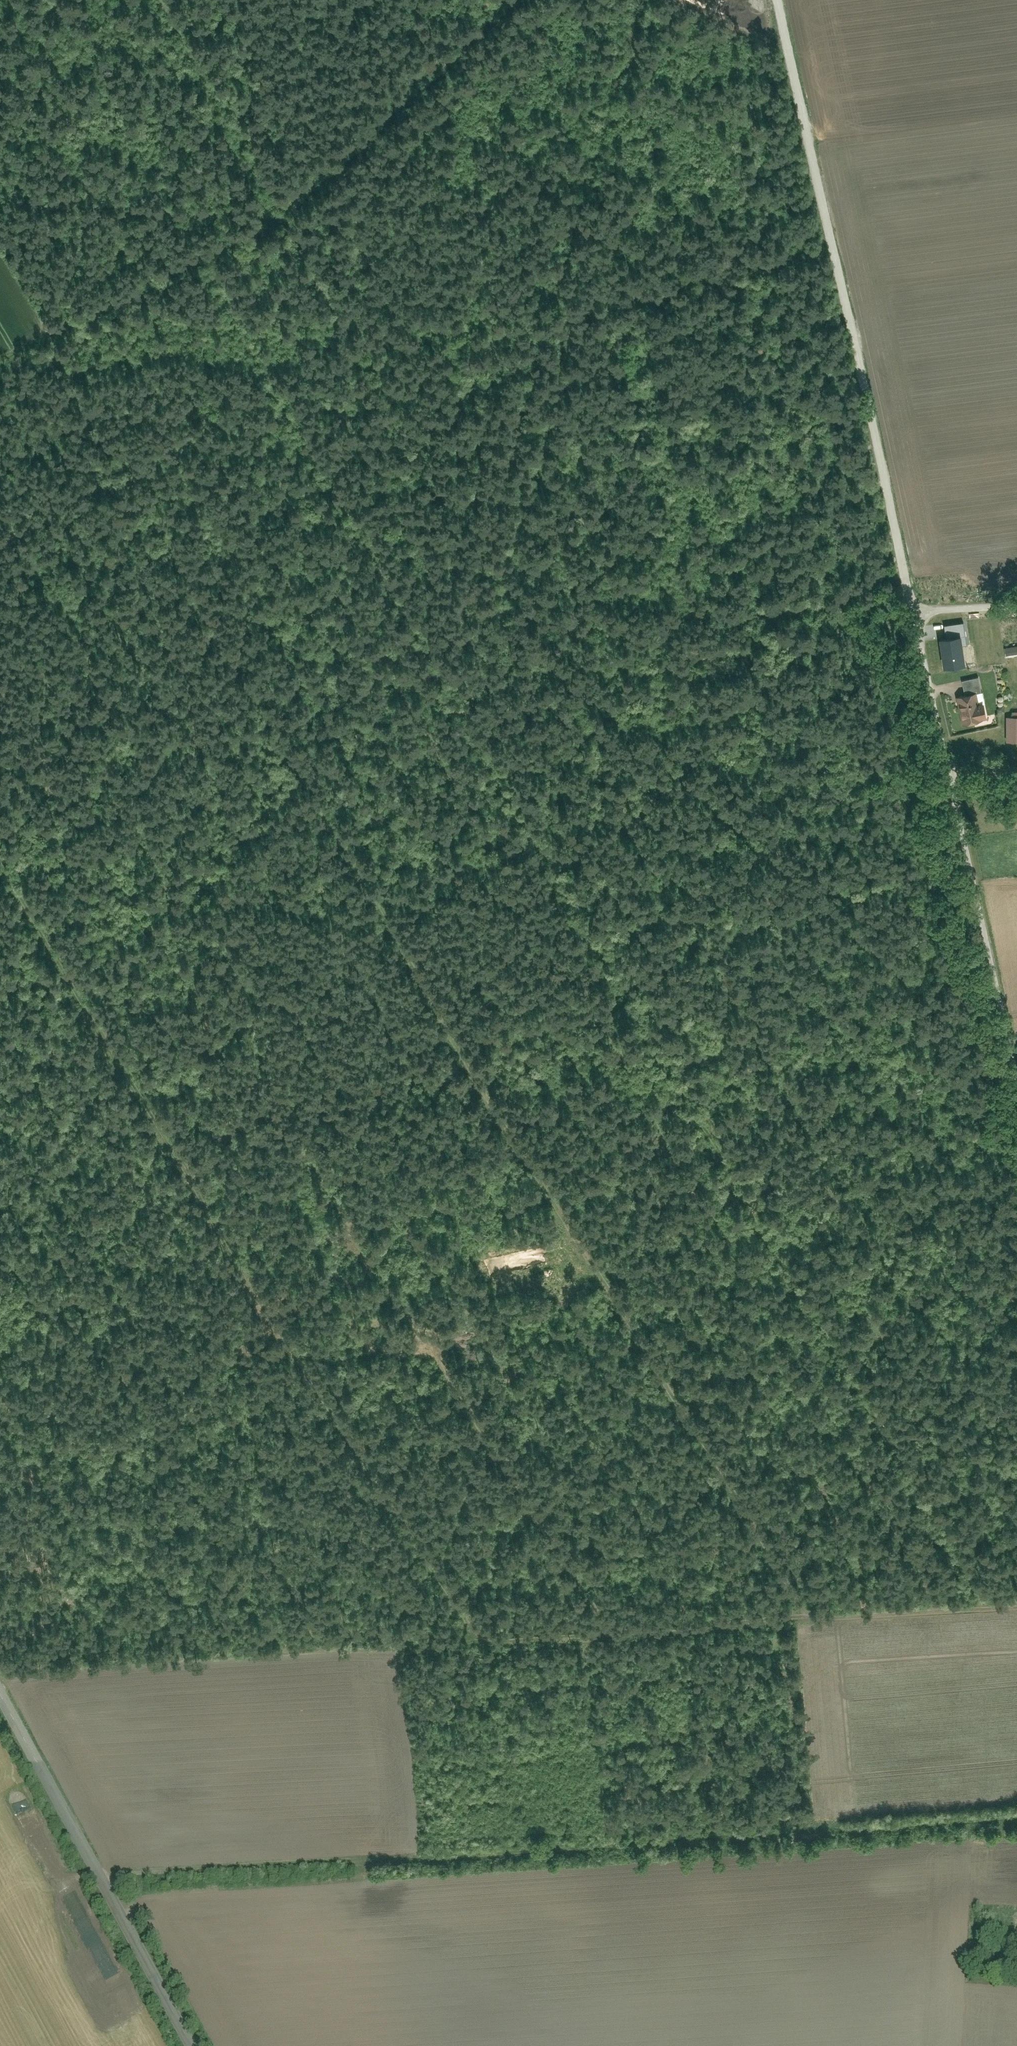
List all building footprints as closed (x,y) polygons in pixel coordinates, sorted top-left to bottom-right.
[(983,621),(983,618),(969,620),(971,628),(972,636),(985,634),(983,621)] [(1001,634),(1000,625),(990,626),(991,635),(1001,634)] [(964,629),(944,631),(949,666),(968,664),(965,637),(964,629)] [(1004,647),(1005,655),(1016,653),(1016,644),(1004,647)] [(983,689),(980,675),(965,679),(968,693),(979,690),(983,689)] [(968,693),(959,694),(965,722),(982,719),(982,716),(990,714),(987,701),(982,702),(979,690),(968,693)] [(1009,715),(1009,762),(1016,762),(1016,715),(1009,715)]
